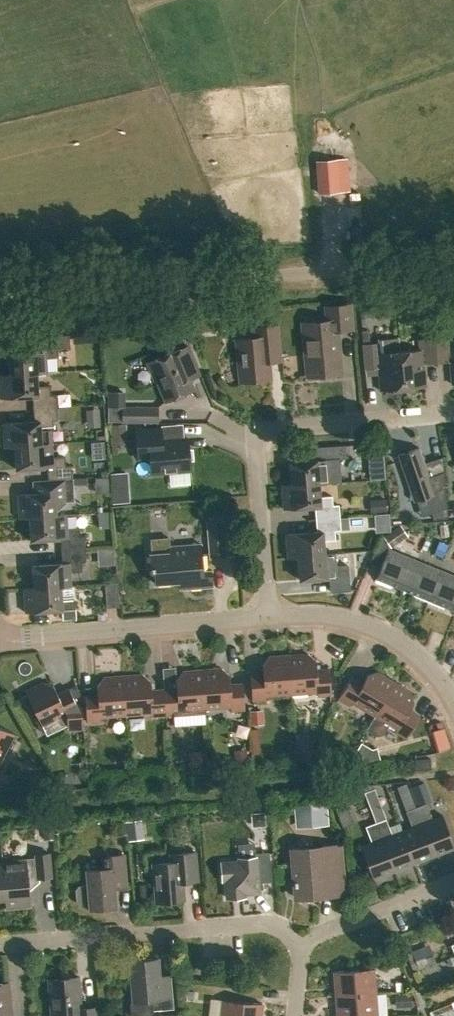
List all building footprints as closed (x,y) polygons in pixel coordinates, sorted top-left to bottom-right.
[(318,193),(349,190),(347,158),(315,160),(318,193)] [(352,330),(349,306),(326,308),(328,322),(303,324),(308,376),(341,373),(337,331),(352,330)] [(372,327),(388,329),(390,315),(374,312),(372,327)] [(262,333),(262,337),(236,339),(240,383),(271,380),(269,360),(281,359),(278,326),(258,327),(258,333),(262,333)] [(8,352),(10,374),(10,375),(37,373),(37,374),(47,373),(46,359),(59,358),(58,349),(70,348),(69,335),(37,337),(38,350),(8,352)] [(378,368),(380,391),(403,389),(400,352),(399,337),(378,339),(378,343),(363,344),(365,370),(378,368)] [(437,363),(450,362),(452,385),(453,384),(453,347),(452,347),(451,337),(435,338),(437,363)] [(400,352),(403,389),(426,387),(424,364),(437,363),(435,338),(419,340),(420,350),(400,352)] [(149,362),(166,402),(194,390),(190,380),(200,375),(188,346),(178,350),(177,350),(149,362)] [(34,409),(57,408),(57,395),(51,395),(50,386),(38,387),(37,374),(37,373),(10,375),(10,374),(0,375),(0,376),(2,399),(33,397),(34,409)] [(109,406),(109,422),(121,421),(120,406),(109,406)] [(52,443),(51,430),(53,430),(52,421),(58,421),(57,408),(34,409),(34,422),(3,424),(5,448),(15,447),(15,446),(42,445),(42,444),(52,443)] [(158,408),(134,408),(123,408),(123,422),(134,422),(158,422),(158,408)] [(110,425),(112,445),(129,443),(127,423),(110,425)] [(136,431),(138,459),(150,458),(151,474),(191,471),(188,439),(163,441),(162,429),(136,431)] [(48,468),(48,480),(72,478),(71,466),(66,466),(65,457),(53,458),(52,443),(42,444),(42,445),(15,446),(15,447),(16,470),(48,468)] [(290,462),(292,485),(319,484),(329,483),(328,470),(344,469),(344,459),(346,459),(345,446),(314,448),(315,460),(290,462)] [(446,488),(443,457),(442,457),(442,458),(424,465),(419,448),(398,455),(415,502),(435,495),(434,492),(446,488)] [(177,484),(195,483),(194,472),(176,472),(177,484)] [(34,481),(35,494),(18,495),(20,519),(29,518),(29,517),(57,516),(56,515),(56,511),(68,501),(74,501),(73,491),(72,478),(48,480),(34,481)] [(315,507),(316,520),(340,518),(339,505),(333,506),(332,496),(320,497),(319,484),(292,485),(282,486),(284,510),(315,507)] [(369,498),(370,513),(387,512),(387,498),(369,498)] [(61,539),(62,551),(85,549),(85,537),(80,537),(79,528),(67,529),(67,514),(56,515),(57,516),(29,517),(29,518),(31,541),(61,539)] [(288,558),(298,558),(298,557),(325,555),(325,554),(324,541),(336,540),(335,531),(341,531),(340,518),(316,520),(317,532),(286,535),(288,558)] [(207,522),(210,558),(226,557),(223,521),(207,522)] [(382,535),(390,547),(408,535),(400,523),(382,535)] [(201,544),(172,547),(171,539),(152,540),(153,555),(150,555),(151,570),(154,570),(155,584),(188,581),(188,588),(213,586),(212,570),(203,571),(201,544)] [(33,565),(34,588),(34,589),(61,587),(61,588),(71,587),(70,573),(82,572),(82,563),(86,562),(85,549),(62,551),(62,564),(33,565)] [(403,590),(415,561),(388,550),(374,583),(391,590),(393,586),(403,590)] [(298,558),(300,580),(330,578),(331,592),(350,590),(348,566),(336,567),(335,553),(325,554),(325,555),(298,557),(298,558)] [(427,605),(441,571),(415,561),(403,590),(413,594),(411,598),(427,605)] [(441,571),(427,605),(444,611),(445,607),(453,610),(453,577),(441,571)] [(105,584),(107,608),(120,607),(118,583),(105,584)] [(63,610),(63,624),(77,623),(75,600),(62,601),(61,588),(61,587),(34,589),(34,588),(24,589),(26,613),(63,610)] [(318,696),(331,695),(329,669),(317,670),(316,661),(308,654),(289,656),(292,691),(292,698),(308,697),(307,690),(317,689),(318,696)] [(250,675),(252,701),(266,700),(266,693),(292,691),(289,656),(269,657),(262,665),(263,674),(250,675)] [(222,669),(202,670),(205,705),(231,704),(231,711),(245,710),(243,684),(231,685),(230,675),(222,669)] [(166,716),(180,715),(190,714),(206,713),(205,705),(202,670),(182,672),(176,680),(176,689),(164,690),(166,716)] [(374,717),(376,713),(394,682),(377,672),(367,675),(363,683),(352,677),(338,699),(350,706),(352,704),(374,717)] [(123,676),(126,712),(152,710),(152,717),(166,716),(164,690),(151,691),(151,681),(143,675),(123,676)] [(85,696),(87,722),(101,721),(100,714),(126,712),(123,676),(104,678),(97,686),(98,695),(85,696)] [(409,710),(414,702),(411,692),(394,682),(376,713),(374,717),(366,730),(377,736),(384,735),(388,728),(395,732),(407,739),(420,717),(409,710)] [(69,728),(69,732),(87,731),(85,705),(77,705),(69,689),(58,694),(54,686),(44,683),(26,692),(44,730),(57,724),(60,728),(69,728)] [(11,733),(0,727),(0,755),(11,733)] [(450,729),(434,732),(438,752),(453,749),(450,729)] [(368,749),(359,742),(350,758),(348,761),(357,768),(360,763),(378,760),(374,748),(368,749)] [(188,750),(189,766),(203,766),(202,749),(188,750)] [(416,771),(432,770),(431,769),(431,759),(417,760),(416,760),(416,771)] [(406,811),(416,808),(413,798),(402,802),(406,811)] [(298,804),(299,807),(300,828),(332,826),(330,802),(327,802),(298,804)] [(434,856),(453,848),(453,845),(443,816),(433,820),(426,804),(416,808),(434,856)] [(376,823),(386,819),(381,807),(371,811),(376,823)] [(402,831),(414,864),(434,856),(416,808),(406,811),(412,827),(402,831)] [(144,839),(142,818),(126,820),(128,840),(144,839)] [(376,823),(394,871),(414,864),(402,831),(392,835),(386,819),(376,823)] [(361,847),(374,879),(394,871),(376,823),(365,827),(372,843),(361,847)] [(294,853),(297,894),(327,891),(326,878),(341,877),(339,845),(322,846),(323,851),(294,853)] [(154,863),(157,903),(183,901),(181,882),(197,881),(195,852),(170,854),(171,862),(154,863)] [(5,899),(6,908),(30,906),(29,889),(38,880),(37,879),(52,877),(50,853),(35,854),(36,859),(3,862),(4,871),(3,871),(6,899),(5,899)] [(239,862),(222,863),(223,880),(226,880),(227,897),(232,897),(231,895),(259,892),(258,880),(270,879),(268,853),(255,854),(256,858),(239,859),(239,862)] [(90,905),(90,909),(116,907),(114,880),(126,879),(124,855),(103,857),(104,869),(87,870),(88,885),(79,886),(75,890),(77,902),(80,906),(90,905)] [(412,950),(419,968),(433,962),(425,944),(412,950)] [(137,1015),(144,1015),(148,1015),(152,1011),(174,1009),(171,975),(159,976),(157,958),(130,960),(133,989),(127,996),(128,1008),(137,1015)] [(334,972),(336,996),(376,993),(374,969),(334,972)] [(95,1007),(81,1009),(78,977),(48,979),(52,1015),(96,1015),(95,1007)] [(9,983),(0,983),(0,1015),(12,1015),(9,983)] [(394,994),(395,1008),(413,1007),(411,992),(394,994)] [(337,1015),(377,1015),(376,993),(336,996),(337,1015)] [(263,1004),(223,1000),(221,1015),(261,1015),(263,1004)]
